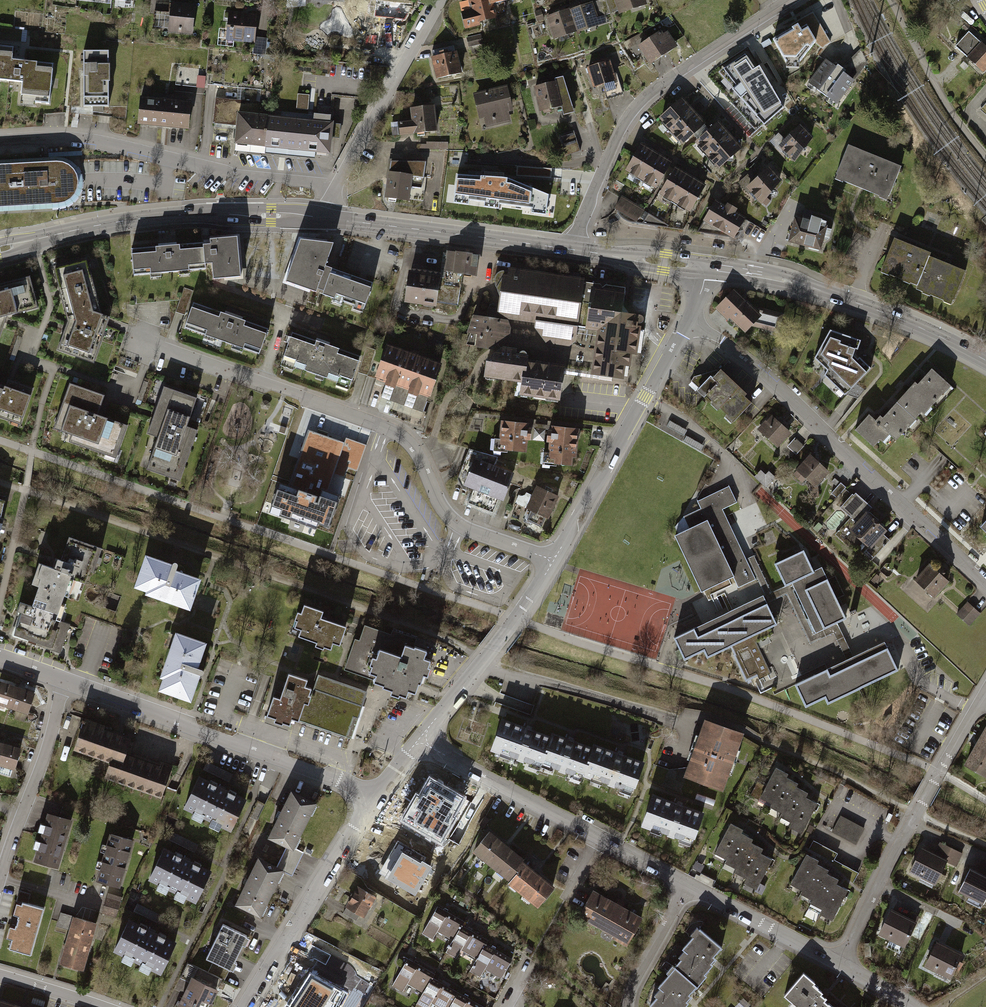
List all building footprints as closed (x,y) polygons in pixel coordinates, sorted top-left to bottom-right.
[(297,2),(347,8),(348,0),(297,0),(297,2)] [(459,2),(464,27),(497,20),(493,5),(509,1),(512,15),(527,12),(524,0),(469,0),(459,2)] [(568,11),(576,34),(606,24),(603,16),(612,13),(607,0),(601,0),(568,11)] [(612,13),(645,3),(644,0),(607,0),(612,13)] [(201,6),(170,2),(167,32),(197,35),(201,6)] [(568,11),(545,19),(553,42),(576,34),(568,11)] [(262,15),(229,12),(226,42),(259,45),(262,15)] [(791,25),(793,28),(804,21),(815,41),(814,43),(823,50),(825,46),(831,43),(813,12),(791,25)] [(973,24),(975,21),(969,16),(967,19),(973,24)] [(793,28),(772,40),(785,63),(793,59),(799,63),(814,43),(815,41),(804,21),(793,28)] [(637,48),(650,67),(677,48),(666,33),(663,35),(661,31),(637,48)] [(967,31),(953,47),(980,71),(985,65),(985,48),(967,31)] [(627,48),(646,40),(644,33),(624,41),(627,48)] [(481,34),(467,37),(471,57),(486,54),(481,34)] [(0,44),(0,78),(23,80),(22,94),(36,96),(35,101),(50,103),(54,63),(12,58),(14,45),(0,44)] [(435,58),(429,59),(434,83),(461,77),(454,47),(433,51),(435,58)] [(842,68),(855,78),(867,63),(861,49),(842,68)] [(109,50),(84,51),(83,106),(93,106),(93,112),(103,113),(103,105),(109,105),(109,50)] [(764,126),(783,109),(759,66),(754,69),(745,54),(723,69),(730,79),(728,82),(733,89),(732,90),(764,126)] [(611,61),(586,68),(592,90),(604,86),(608,99),(624,94),(619,76),(616,77),(611,61)] [(826,61),(809,83),(837,103),(855,78),(842,68),(838,65),(835,68),(826,61)] [(207,78),(199,77),(197,91),(206,92),(207,78)] [(555,83),(533,88),(539,114),(561,109),(562,117),(575,114),(563,77),(554,79),(555,83)] [(507,86),(474,94),(480,119),(483,130),(511,123),(509,114),(513,113),(507,86)] [(196,104),(141,98),(139,124),(193,129),(196,104)] [(264,103),(217,98),(214,123),(238,126),(236,146),(334,157),(336,138),(341,138),(343,126),(334,124),(335,118),(317,116),(316,122),(262,116),(264,103)] [(680,99),(659,118),(682,144),(703,125),(680,99)] [(434,108),(411,110),(412,121),(390,124),(391,140),(437,135),(434,108)] [(717,123),(695,142),(718,168),(740,148),(717,123)] [(814,140),(802,126),(787,139),(781,133),(771,142),(793,165),(814,140)] [(574,131),(560,136),(567,156),(581,151),(574,131)] [(421,150),(449,150),(449,142),(427,142),(427,145),(421,145),(421,150)] [(640,145),(625,171),(655,189),(670,163),(640,145)] [(902,167),(848,147),(835,180),(889,201),(902,167)] [(0,166),(0,207),(61,203),(70,199),(76,192),(78,182),(75,172),(67,165),(60,162),(0,166)] [(390,164),(385,202),(409,205),(410,197),(425,199),(428,178),(424,177),(426,164),(390,164)] [(704,186),(675,169),(660,194),(689,211),(704,186)] [(780,181),(769,169),(747,188),(761,204),(780,181)] [(484,201),(483,207),(497,209),(498,204),(531,208),(530,213),(545,215),(548,196),(509,179),(509,174),(478,172),(478,174),(456,173),(455,184),(452,203),(467,205),(468,199),(484,201)] [(746,187),(754,177),(750,173),(741,183),(746,187)] [(604,205),(613,210),(621,197),(612,192),(604,205)] [(643,210),(622,197),(615,209),(617,211),(616,212),(618,215),(621,218),(624,220),(627,222),(631,223),(635,224),(643,210)] [(725,209),(715,203),(697,232),(732,238),(735,238),(738,237),(739,236),(740,234),(741,231),(740,229),(746,220),(734,214),(736,210),(727,205),(725,209)] [(668,226),(648,214),(641,225),(667,228),(668,226)] [(823,252),(830,226),(795,216),(788,242),(823,252)] [(159,249),(129,251),(132,278),(148,277),(148,280),(163,279),(163,275),(176,274),(176,278),(191,276),(191,273),(208,271),(209,282),(242,279),(238,235),(205,238),(205,244),(177,247),(176,242),(158,244),(159,249)] [(931,252),(895,239),(881,275),(917,288),(929,257),(931,252)] [(282,285),(361,313),(371,284),(324,268),(331,247),(297,243),(282,285)] [(479,256),(445,252),(443,274),(462,276),(476,278),(479,256)] [(53,266),(66,318),(92,311),(102,315),(87,257),(53,266)] [(917,288),(916,292),(953,305),(966,271),(929,257),(917,288)] [(573,351),(583,281),(503,269),(497,310),(510,319),(534,323),(533,330),(549,348),(573,351)] [(442,277),(408,273),(404,307),(435,311),(436,302),(458,305),(462,276),(443,274),(442,277)] [(3,315),(39,305),(30,274),(0,282),(0,323),(3,315)] [(193,290),(185,287),(177,311),(185,314),(193,290)] [(592,358),(590,376),(622,382),(624,370),(629,371),(630,358),(636,358),(642,320),(620,317),(623,295),(590,290),(583,341),(595,343),(592,358)] [(745,330),(750,324),(778,331),(782,315),(754,308),(752,309),(733,291),(719,305),(745,330)] [(224,314),(192,303),(182,331),(202,338),(201,341),(214,346),(215,343),(231,348),(230,351),(243,356),(244,353),(258,358),(268,330),(242,321),(244,318),(225,311),(224,314)] [(92,311),(66,318),(67,321),(57,350),(94,362),(110,317),(102,315),(92,311)] [(506,322),(472,318),(466,335),(469,336),(465,347),(473,348),(473,351),(487,353),(510,337),(510,328),(506,322)] [(316,341),(291,332),(279,368),(291,373),(292,370),(315,378),(314,381),(323,385),(324,381),(337,386),(336,389),(348,393),(361,356),(330,345),(331,343),(317,339),(316,341)] [(832,343),(822,363),(854,394),(871,379),(854,366),(859,356),(832,343)] [(441,366),(386,346),(374,381),(382,384),(377,398),(424,414),(441,366)] [(520,393),(559,399),(564,367),(542,364),(541,368),(518,365),(520,355),(515,355),(516,351),(502,349),(487,360),(485,375),(522,381),(520,393)] [(914,383),(896,405),(915,422),(922,415),(925,417),(952,386),(932,369),(918,386),(914,383)] [(690,386),(732,425),(750,406),(743,400),(748,395),(721,370),(717,375),(713,371),(695,377),(690,386)] [(0,383),(0,419),(23,427),(36,391),(11,382),(9,386),(0,383)] [(109,397),(71,383),(54,431),(74,438),(72,444),(118,460),(130,428),(102,418),(109,397)] [(159,441),(149,469),(180,480),(197,431),(186,427),(196,399),(165,388),(147,437),(159,441)] [(897,443),(915,422),(896,405),(882,421),(879,418),(875,423),(868,418),(855,433),(877,451),(889,437),(897,443)] [(771,416),(758,430),(778,449),(792,434),(771,416)] [(687,431),(670,422),(667,427),(684,436),(687,431)] [(528,426),(500,423),(497,454),(525,457),(526,445),(529,445),(530,430),(528,430),(528,426)] [(578,432),(548,429),(546,454),(549,454),(548,469),(574,471),(578,432)] [(339,440),(309,430),(289,486),(319,496),(339,440)] [(703,446),(686,437),(684,442),(700,451),(703,446)] [(791,459),(804,446),(797,439),(784,453),(791,459)] [(335,475),(344,478),(355,447),(346,444),(335,475)] [(497,459),(470,449),(458,480),(462,489),(472,493),(467,507),(497,518),(513,475),(494,468),(497,459)] [(831,476),(810,457),(791,477),(805,489),(809,484),(816,491),(831,476)] [(766,475),(761,471),(756,478),(765,487),(775,476),(770,471),(766,475)] [(319,496),(289,486),(280,483),(269,512),(316,529),(317,523),(329,527),(340,496),(326,491),(324,498),(319,496)] [(846,489),(840,483),(831,494),(836,499),(846,489)] [(738,504),(730,487),(698,502),(702,510),(684,519),(689,530),(673,538),(700,595),(735,579),(740,590),(757,582),(746,561),(723,511),(738,504)] [(558,499),(537,488),(530,502),(519,496),(511,513),(522,519),(526,511),(547,521),(558,499)] [(871,508),(855,493),(840,509),(855,524),(868,510),(871,508)] [(880,521),(868,510),(855,524),(848,532),(868,551),(882,536),(885,533),(877,525),(880,521)] [(890,543),(882,536),(868,551),(865,554),(873,561),(890,543)] [(102,548),(69,537),(61,560),(57,558),(54,568),(39,563),(31,585),(38,587),(31,605),(20,601),(16,611),(21,613),(13,635),(37,643),(39,639),(62,647),(70,624),(56,619),(64,595),(63,595),(66,588),(67,588),(70,578),(85,584),(89,571),(85,569),(88,561),(97,563),(102,548)] [(845,621),(821,571),(812,574),(803,554),(775,567),(785,588),(792,584),(816,635),(839,624),(845,621)] [(751,559),(746,561),(757,582),(761,592),(764,598),(767,605),(787,595),(811,645),(834,635),(847,662),(855,658),(840,628),(839,624),(816,635),(792,584),(785,588),(772,594),(755,557),(751,559)] [(152,599),(196,614),(207,585),(183,577),(185,572),(152,561),(141,591),(154,595),(152,599)] [(915,582),(935,601),(949,586),(929,567),(915,582)] [(764,598),(673,641),(683,662),(704,652),(708,661),(733,649),(749,680),(769,670),(754,638),(778,627),(767,605),(764,598)] [(980,616),(967,604),(956,616),(969,628),(980,616)] [(306,614),(302,613),(298,622),(302,623),(300,629),(306,632),(303,639),(321,645),(320,650),(327,653),(328,651),(335,653),(337,646),(343,648),(349,630),(325,621),(327,614),(308,608),(306,614)] [(395,637),(366,627),(360,643),(356,642),(346,672),(380,684),(378,687),(388,691),(388,692),(397,696),(396,699),(403,701),(404,698),(412,701),(413,697),(423,700),(435,666),(429,663),(432,654),(419,650),(418,653),(409,649),(405,660),(389,654),(395,637)] [(206,651),(177,640),(161,685),(163,686),(160,697),(192,708),(203,678),(197,676),(206,651)] [(847,662),(793,687),(803,708),(823,699),(827,707),(898,673),(884,644),(855,658),(847,662)] [(275,719),(273,723),(282,726),(284,723),(290,725),(292,719),(299,722),(306,704),(311,705),(314,698),(312,697),(314,691),(307,688),(309,683),(291,676),(282,700),(275,697),(268,716),(275,719)] [(370,696),(320,677),(317,685),(309,683),(307,688),(314,691),(312,697),(314,698),(311,705),(306,704),(299,722),(347,740),(355,719),(361,721),(370,696)] [(2,685),(0,691),(0,708),(12,713),(20,691),(2,685)] [(37,697),(20,691),(12,713),(29,719),(37,697)] [(538,771),(539,768),(550,737),(502,720),(490,754),(538,771)] [(106,779),(164,800),(175,767),(165,764),(163,768),(132,757),(137,743),(106,732),(108,728),(89,721),(78,752),(111,765),(106,779)] [(721,789),(741,734),(707,721),(687,776),(721,789)] [(985,723),(962,763),(985,776),(985,775),(985,724),(985,723)] [(580,782),(581,780),(592,748),(551,734),(550,737),(539,768),(580,782)] [(642,764),(593,746),(592,748),(581,780),(630,797),(642,764)] [(6,748),(0,767),(0,771),(17,776),(24,753),(6,748)] [(235,776),(209,763),(205,770),(232,783),(235,776)] [(788,776),(776,770),(760,799),(772,805),(786,779),(788,776)] [(248,801),(199,777),(185,807),(195,812),(192,819),(202,824),(205,817),(218,823),(214,830),(223,834),(226,828),(233,831),(248,801)] [(442,835),(463,797),(430,778),(409,816),(442,835)] [(786,779),(772,805),(770,809),(782,815),(796,789),(798,785),(786,779)] [(796,789),(782,815),(780,819),(792,825),(807,799),(809,795),(796,789)] [(716,800),(697,794),(695,799),(714,806),(716,800)] [(321,808),(294,795),(273,839),(300,852),(321,808)] [(704,813),(653,796),(640,832),(691,850),(704,813)] [(467,825),(478,806),(467,799),(455,818),(467,825)] [(807,799),(792,825),(790,830),(802,836),(819,805),(807,799)] [(74,823),(49,816),(46,826),(43,825),(40,834),(43,835),(41,843),(38,842),(35,851),(39,852),(35,865),(61,872),(74,823)] [(864,830),(840,818),(832,833),(855,846),(864,830)] [(740,833),(728,827),(714,858),(726,863),(739,836),(740,833)] [(156,838),(145,833),(140,843),(151,848),(156,838)] [(200,847),(174,834),(170,841),(197,854),(200,847)] [(523,863),(488,834),(471,855),(506,883),(521,865),(523,863)] [(136,843),(112,836),(109,847),(104,846),(102,852),(108,854),(105,864),(99,862),(96,870),(103,872),(99,885),(122,892),(136,843)] [(739,836),(726,863),(724,867),(737,873),(749,845),(751,841),(739,836)] [(426,858),(398,841),(386,859),(392,863),(386,874),(415,891),(430,866),(423,862),(426,858)] [(935,854),(922,848),(909,875),(935,887),(946,863),(957,867),(963,854),(940,843),(935,854)] [(749,845),(737,873),(735,876),(748,882),(760,855),(762,851),(749,845)] [(213,873),(164,849),(150,879),(159,884),(156,890),(167,895),(170,889),(181,895),(178,901),(188,906),(191,900),(198,903),(213,873)] [(760,855),(748,882),(746,886),(758,892),(773,860),(760,855)] [(818,863),(806,857),(791,886),(802,892),(816,866),(818,863)] [(971,868),(959,894),(969,899),(967,904),(981,910),(985,900),(985,863),(981,861),(977,871),(971,868)] [(287,875),(261,862),(239,905),(265,918),(287,875)] [(554,891),(521,865),(506,883),(504,886),(536,912),(554,891)] [(816,866),(802,892),(800,896),(812,902),(826,876),(828,872),(816,866)] [(826,876),(812,902),(810,906),(823,912),(837,886),(839,882),(826,876)] [(837,886),(823,912),(820,917),(832,923),(849,892),(837,886)] [(375,899),(357,889),(345,909),(363,920),(375,899)] [(640,920),(591,893),(576,920),(625,947),(640,920)] [(121,903),(108,900),(104,915),(117,919),(121,903)] [(25,904),(22,914),(5,910),(0,927),(0,950),(35,960),(49,910),(25,904)] [(165,917),(139,904),(135,911),(162,924),(165,917)] [(915,924),(888,911),(876,935),(903,948),(915,924)] [(100,925),(61,914),(56,932),(71,936),(63,967),(86,974),(100,925)] [(459,928),(433,914),(421,936),(432,942),(436,934),(452,942),(457,933),(459,928)] [(178,946),(130,922),(115,951),(124,956),(121,961),(131,967),(134,961),(145,966),(143,972),(153,977),(156,972),(163,975),(178,946)] [(251,939),(224,926),(207,960),(234,973),(251,939)] [(674,971),(696,990),(705,980),(703,978),(711,968),(710,967),(714,962),(712,961),(720,952),(696,932),(690,940),(691,941),(680,954),(682,955),(676,962),(679,965),(674,971)] [(484,947),(457,933),(452,942),(445,955),(456,961),(460,953),(476,961),(482,952),(484,947)] [(961,955),(934,942),(922,969),(949,981),(961,955)] [(508,966),(482,952),(476,961),(470,974),(481,980),(485,972),(501,980),(508,966)] [(415,972),(404,966),(392,987),(403,993),(408,985),(423,994),(428,985),(431,980),(415,971),(415,972)] [(650,1006),(687,1006),(686,1006),(690,1001),(688,999),(696,990),(674,971),(671,968),(664,976),(668,980),(654,997),(657,999),(650,1006)] [(310,971),(288,1006),(332,1006),(340,989),(310,971)] [(802,977),(783,999),(793,1006),(825,1006),(824,1006),(825,1004),(820,999),(821,997),(812,989),(813,987),(802,977)] [(195,981),(181,1006),(205,1006),(206,1006),(208,1006),(215,1006),(221,995),(195,981)] [(428,985),(423,994),(416,1006),(418,1006),(430,1006),(432,1004),(437,1006),(450,1006),(454,1001),(455,999),(439,990),(439,991),(428,985)]
